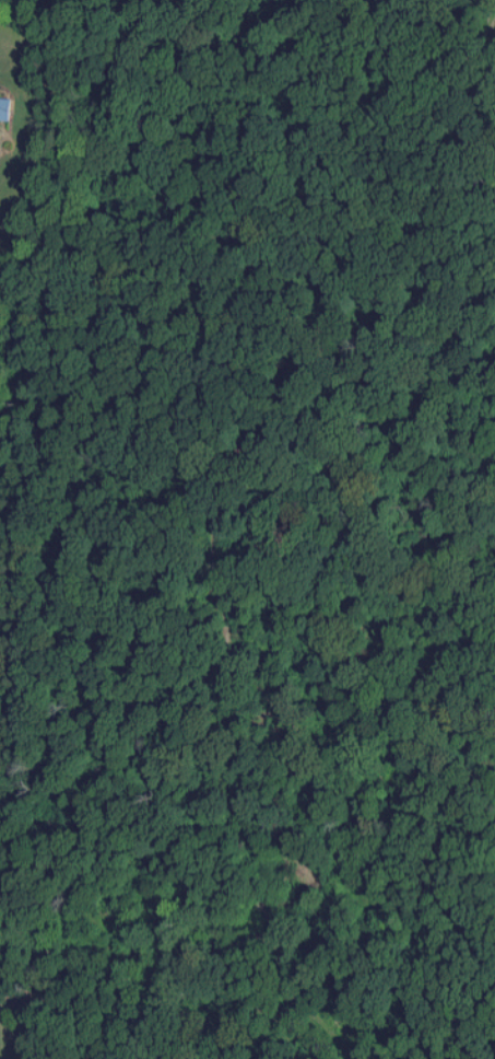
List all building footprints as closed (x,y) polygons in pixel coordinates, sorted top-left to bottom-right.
[(14,98),(0,97),(0,120),(13,121),(14,98)]
